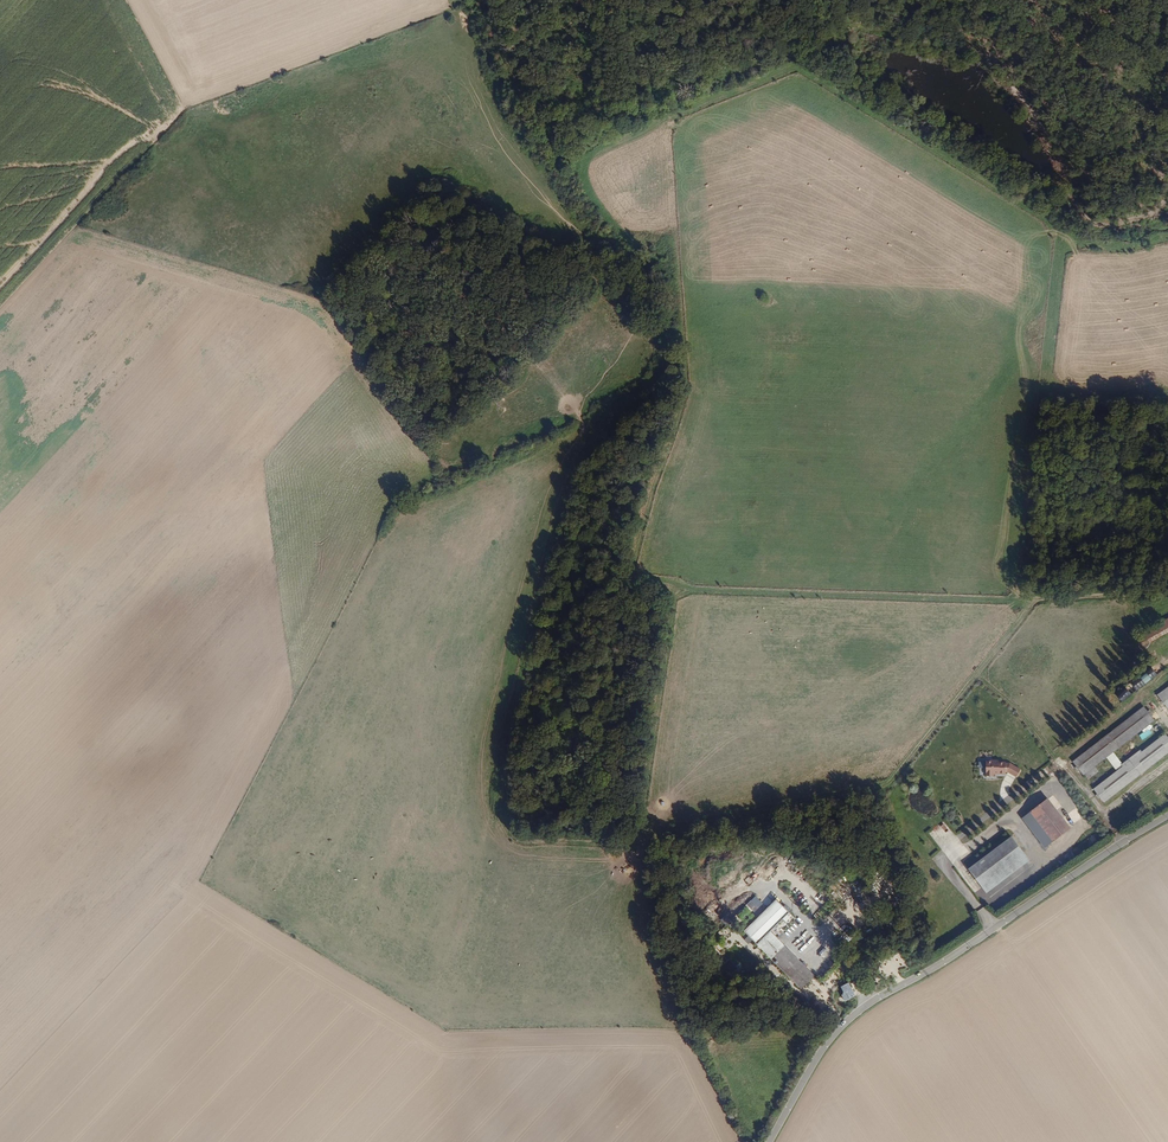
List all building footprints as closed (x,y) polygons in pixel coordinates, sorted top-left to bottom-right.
[(1150,629),(1157,641),(1167,635),(1167,619),(1150,629)] [(1148,671),(1119,694),(1124,700),(1153,678),(1148,671)] [(1145,708),(1074,762),(1078,767),(1076,768),(1079,772),(1080,770),(1084,775),(1085,774),(1094,767),(1108,756),(1119,770),(1094,789),(1098,794),(1096,795),(1099,799),(1101,798),(1104,802),(1167,752),(1167,738),(1165,734),(1142,753),(1140,751),(1124,764),(1114,751),(1155,721),(1152,717),(1154,715),(1152,712),(1150,714),(1145,708)] [(1009,772),(1013,765),(1011,764),(1007,764),(1007,763),(1000,763),(1000,761),(987,761),(987,776),(995,776),(995,774),(995,773),(1000,773),(1000,774),(1006,774),(1006,772),(1008,772),(1009,773),(1009,772)] [(1017,777),(1021,770),(1013,765),(1009,772),(1017,777)] [(1097,770),(1094,767),(1085,774),(1088,778),(1097,770)] [(1055,843),(1072,829),(1049,799),(1032,813),(1055,843)] [(1031,861),(1013,838),(970,870),(988,894),(1031,861)] [(757,896),(745,906),(751,913),(763,903),(757,896)] [(782,898),(750,928),(808,987),(822,974),(778,929),(796,912),(782,898)] [(854,979),(841,987),(850,1001),(863,994),(854,979)]
